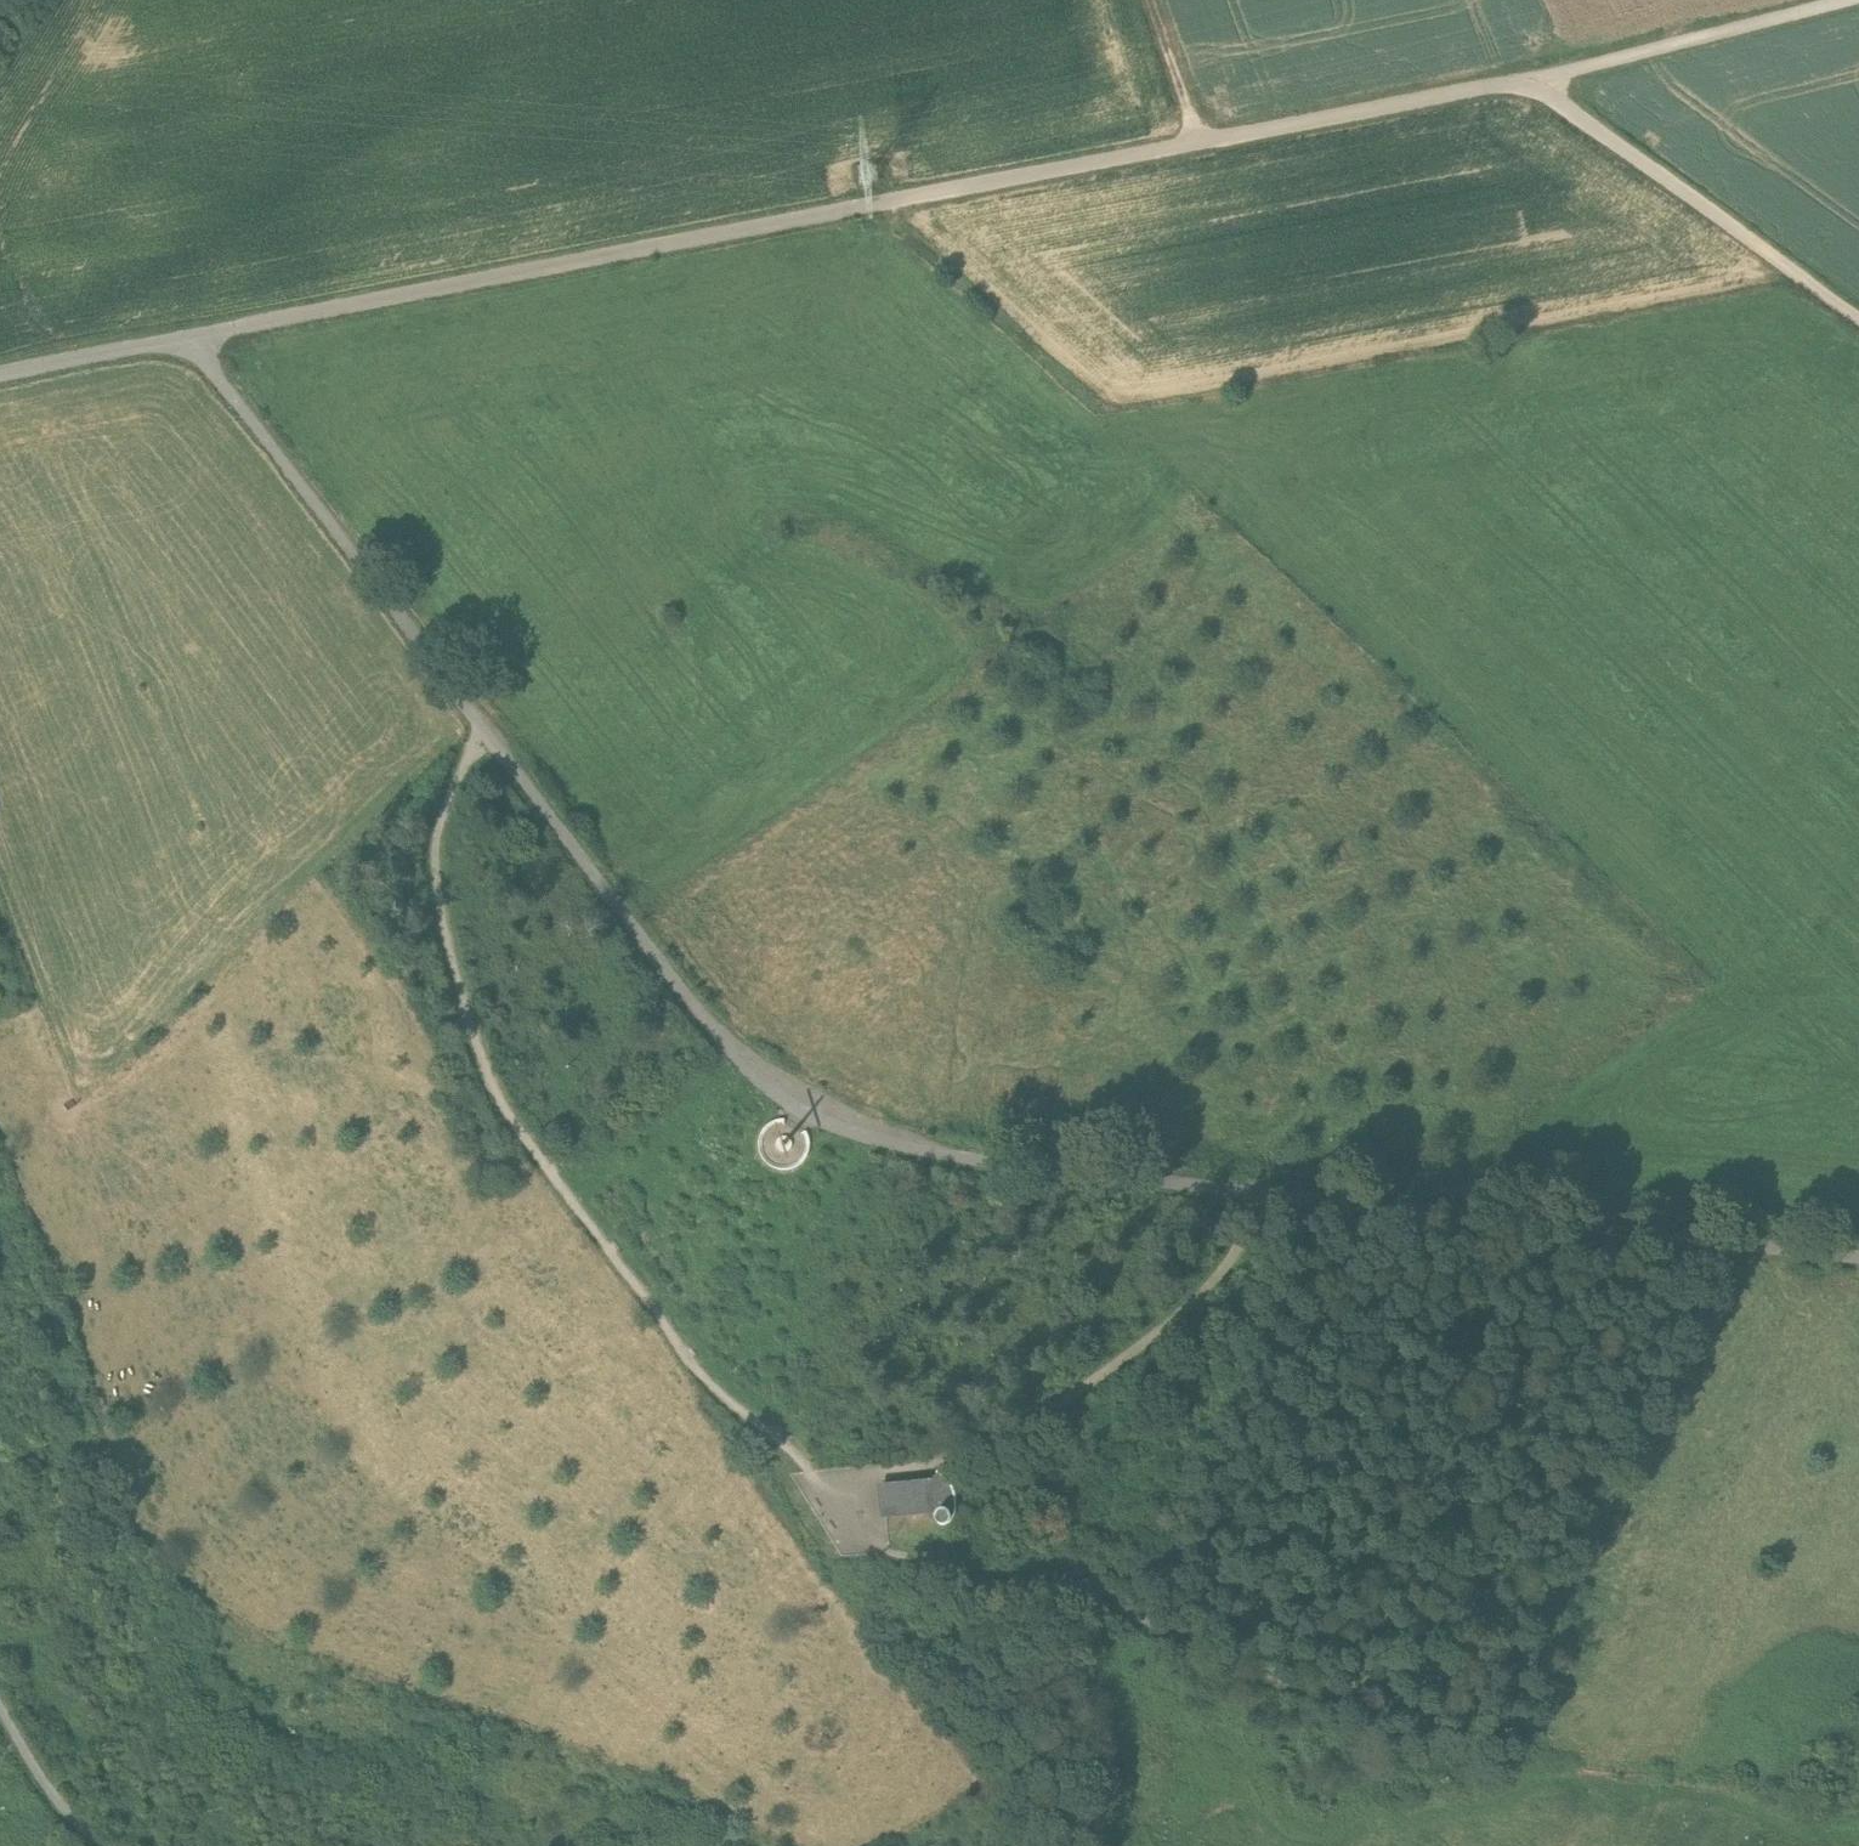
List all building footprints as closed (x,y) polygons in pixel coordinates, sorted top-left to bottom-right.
[(936,1481),(880,1485),(883,1521),(938,1516),(938,1522),(943,1527),(952,1525),(957,1520),(959,1508),(954,1486),(947,1479),(939,1474),(936,1481)]
